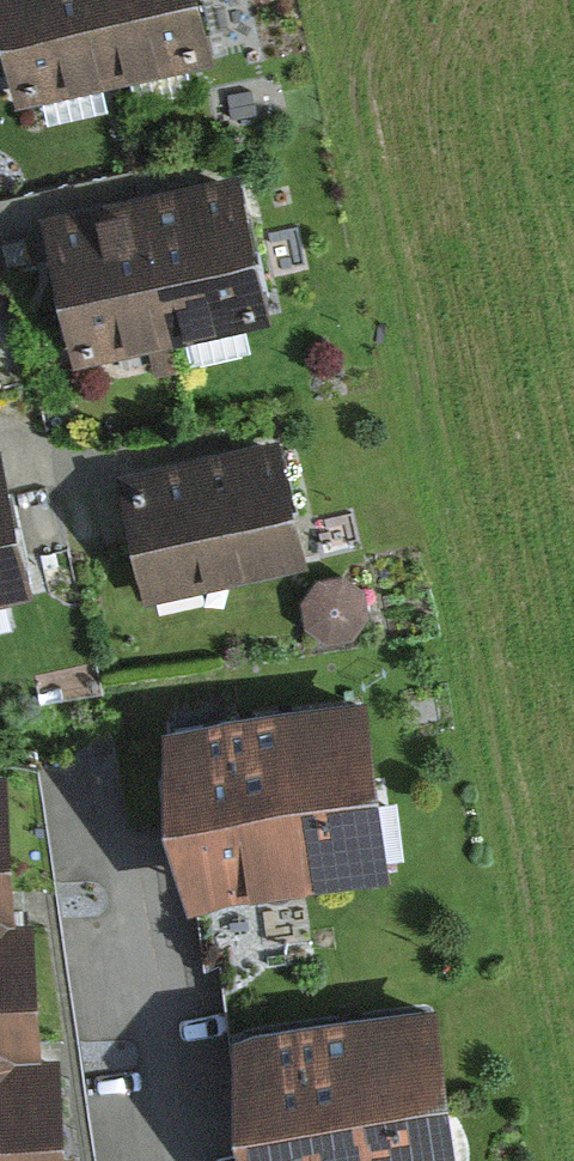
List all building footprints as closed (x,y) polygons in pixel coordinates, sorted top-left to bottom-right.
[(215,57),(203,0),(0,0),(0,3),(22,101),(215,57)] [(40,217),(72,362),(271,317),(239,173),(189,184),(92,205),(40,217)] [(215,453),(120,475),(146,594),(301,560),(275,440),(215,453)] [(34,591),(2,450),(0,451),(0,599),(34,591)] [(370,610),(364,587),(345,573),(321,574),(304,590),(301,614),(314,633),(337,640),(359,631),(370,610)] [(168,720),(192,898),(383,873),(360,695),(168,720)] [(25,916),(0,917),(0,1055),(32,1053),(25,916)] [(259,1160),(446,1160),(428,1010),(244,1032),(259,1160)] [(45,1054),(0,1056),(0,1160),(51,1160),(45,1054)]
